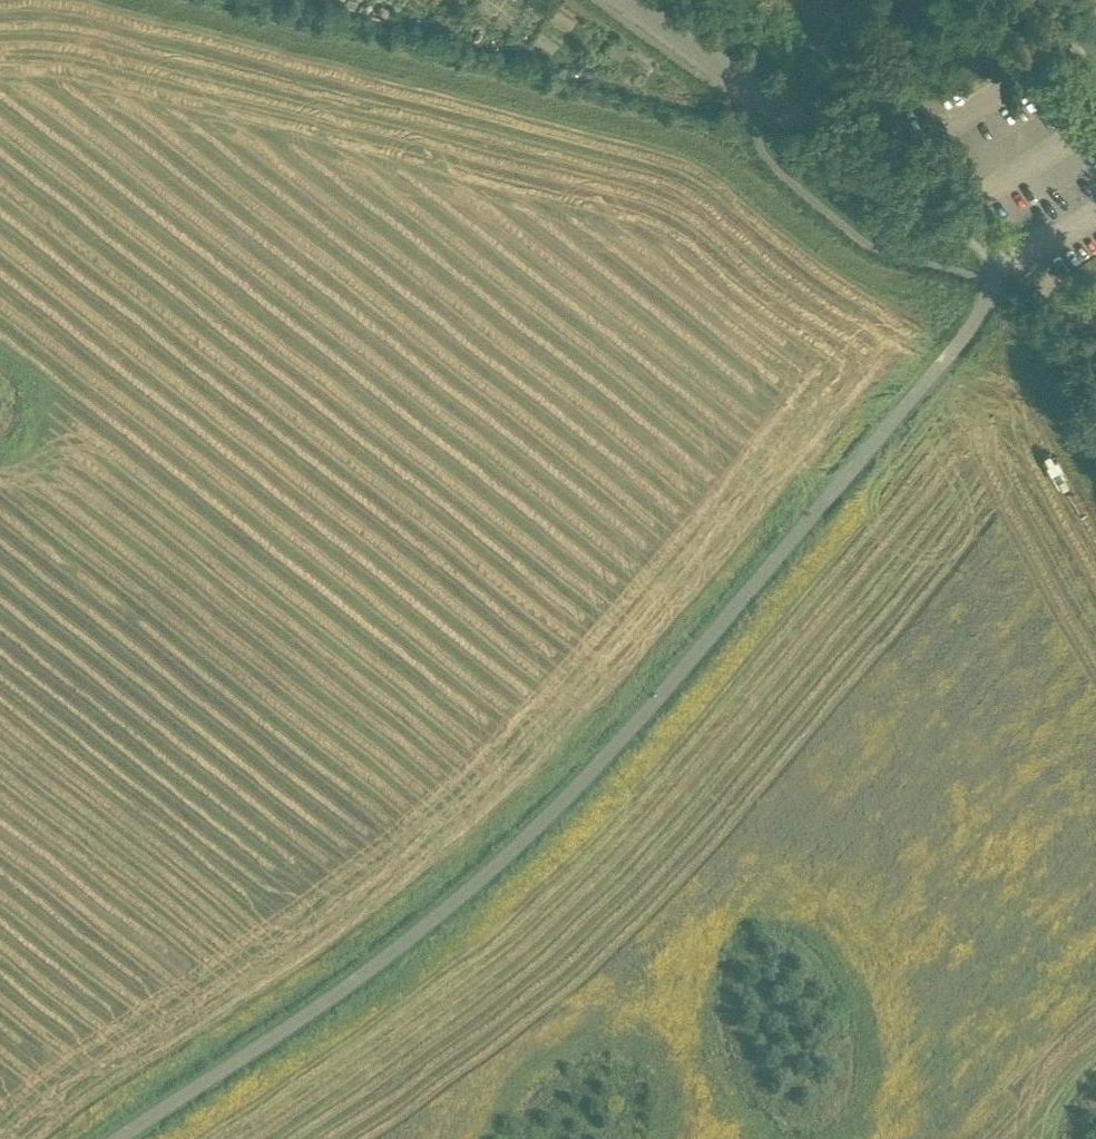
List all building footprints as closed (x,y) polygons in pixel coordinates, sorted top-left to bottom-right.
[(1033,223),(1045,211),(1034,200),(1022,212),(1033,223)]
